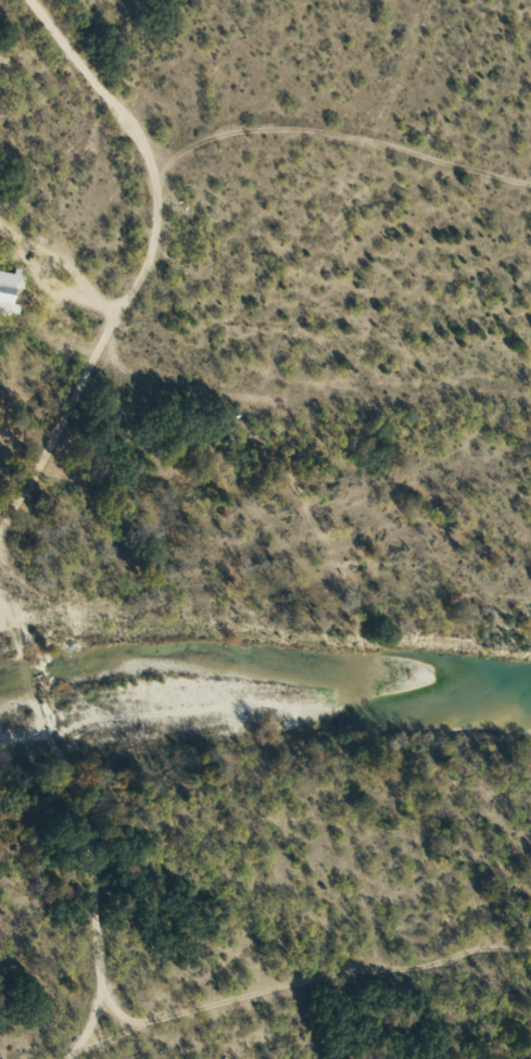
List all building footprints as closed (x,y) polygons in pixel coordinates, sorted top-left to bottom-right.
[(17,312),(19,267),(10,266),(10,273),(0,272),(0,311),(17,312)]
